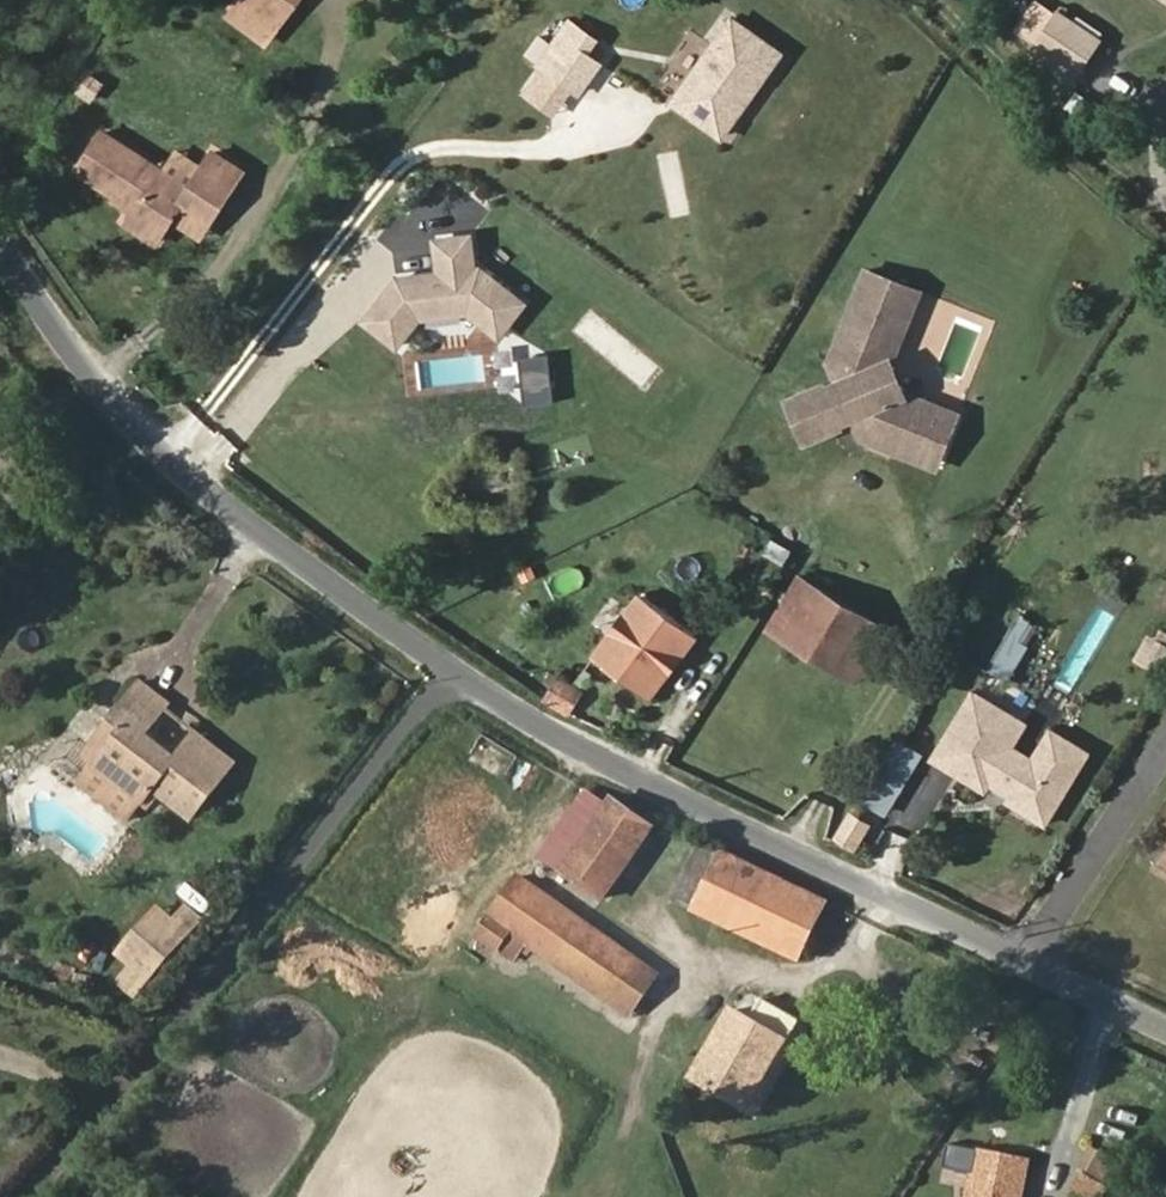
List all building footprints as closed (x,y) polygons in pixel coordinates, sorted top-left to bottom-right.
[(273,36),(296,5),(289,0),(250,0),(240,13),(273,36)] [(1103,34),(1049,0),(1032,0),(1007,41),(1073,82),(1103,34)] [(586,55),(597,41),(565,15),(533,57),(544,66),(565,38),(586,55)] [(776,53),(740,25),(677,107),(726,143),(772,79),(762,71),(776,53)] [(581,96),(604,68),(586,55),(565,38),(544,66),(581,96)] [(772,79),(788,59),(776,53),(762,71),(772,79)] [(201,240),(248,172),(243,168),(216,148),(190,182),(103,126),(73,171),(133,210),(125,221),(159,244),(176,222),(201,240)] [(434,267),(393,271),(358,320),(400,350),(423,317),(466,313),(501,338),(530,298),(476,260),(473,229),(431,233),(434,267)] [(830,396),(825,385),(790,401),(808,442),(844,428),(842,425),(855,418),(865,439),(873,441),(880,435),(893,439),(896,445),(895,450),(914,458),(921,453),(941,460),(961,414),(907,393),(893,363),(921,292),(869,271),(831,362),(843,390),(830,396)] [(518,354),(524,403),(555,400),(549,350),(518,354)] [(873,441),(895,450),(896,445),(893,439),(880,435),(873,441)] [(914,458),(939,467),(941,460),(921,453),(914,458)] [(799,577),(765,630),(857,686),(890,632),(799,577)] [(700,638),(638,593),(593,656),(655,700),(700,638)] [(1016,676),(1039,620),(1017,611),(994,667),(1016,676)] [(545,682),(554,689),(544,704),(570,716),(586,694),(554,671),(545,682)] [(171,706),(142,683),(112,720),(124,730),(96,765),(141,804),(149,792),(189,825),(237,766),(197,732),(176,757),(149,734),(171,706)] [(974,690),(934,757),(988,790),(991,783),(1013,794),(1010,799),(1048,821),(1090,749),(1067,736),(1058,751),(1042,742),(1034,757),(1015,744),(1028,721),(974,690)] [(112,720),(82,755),(96,765),(124,730),(112,720)] [(1042,742),(1058,751),(1067,736),(1052,726),(1042,742)] [(860,800),(890,816),(925,750),(896,734),(860,800)] [(127,820),(141,804),(96,765),(81,783),(127,820)] [(605,805),(584,787),(539,850),(604,900),(653,829),(611,800),(605,805)] [(1154,866),(1165,873),(1165,845),(1154,866)] [(667,897),(797,960),(825,900),(723,851),(718,861),(694,846),(667,897)] [(628,1018),(659,977),(520,877),(479,935),(514,961),(525,946),(628,1018)] [(129,968),(116,982),(131,995),(201,917),(187,903),(174,918),(161,907),(116,956),(129,968)] [(756,1017),(735,1006),(693,1080),(746,1111),(798,1024),(765,1004),(756,1017)] [(974,1178),(969,1196),(1027,1196),(1035,1159),(956,1141),(949,1171),(974,1178)] [(1116,1175),(1098,1160),(1088,1173),(1108,1188),(1116,1175)] [(1083,1170),(1064,1196),(1102,1196),(1108,1188),(1088,1173),(1083,1170)]
